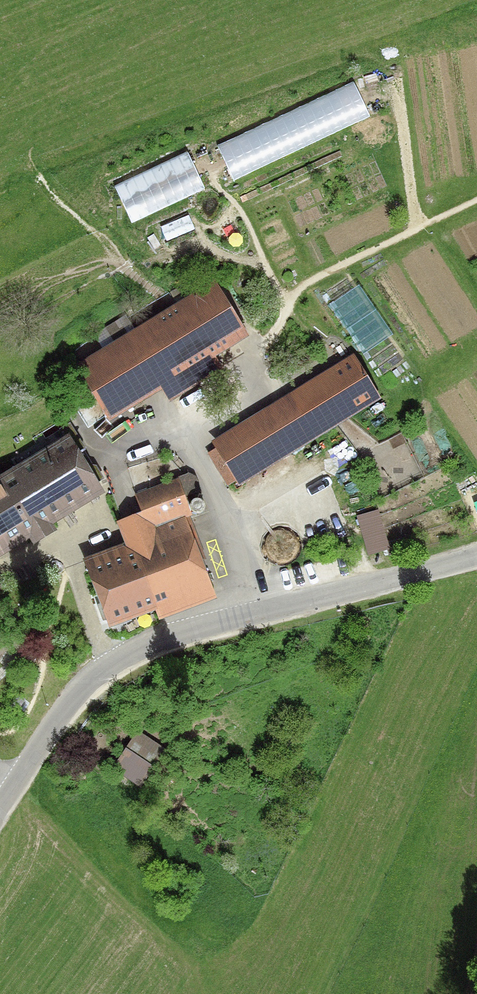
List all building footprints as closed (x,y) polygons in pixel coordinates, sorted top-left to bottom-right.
[(363,93),(231,152),(245,184),(377,125),(363,93)] [(107,413),(109,416),(240,335),(231,321),(211,289),(81,370),(107,413)] [(351,362),(221,441),(243,477),(373,398),(351,362)] [(93,486),(66,441),(0,481),(0,543),(93,486)] [(180,517),(188,515),(181,497),(196,491),(192,479),(186,476),(175,480),(176,483),(135,499),(141,515),(119,523),(127,544),(117,547),(122,558),(88,571),(107,621),(151,604),(151,603),(206,583),(180,517)] [(15,695),(9,704),(17,709),(23,700),(15,695)] [(131,781),(138,786),(149,769),(124,752),(112,769),(131,781)]
